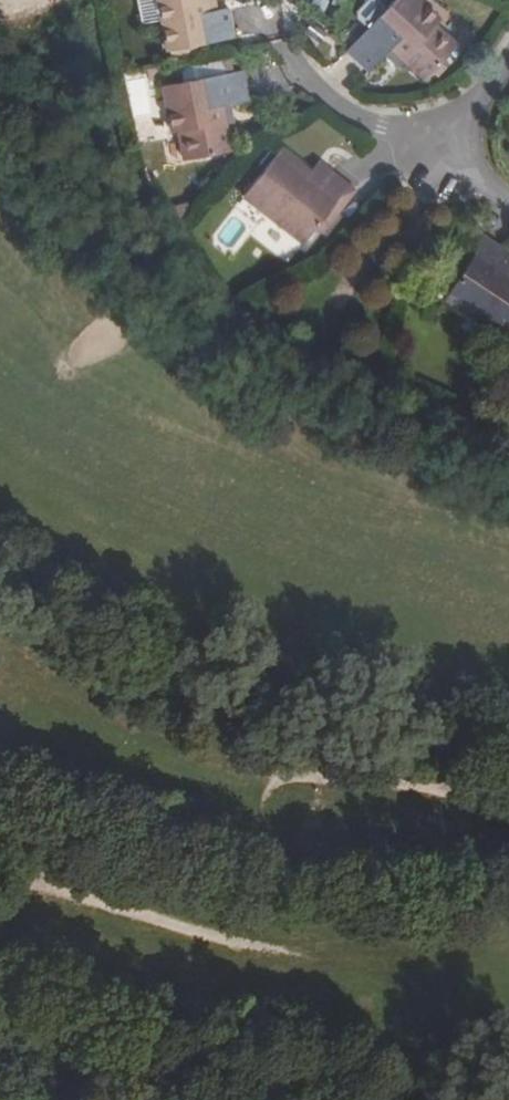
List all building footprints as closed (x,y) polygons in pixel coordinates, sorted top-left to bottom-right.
[(205,1),(205,0),(158,0),(169,53),(235,42),(230,10),(216,13),(208,14),(205,1)] [(208,14),(216,13),(214,0),(205,1),(208,14)] [(409,65),(429,83),(459,46),(437,28),(441,23),(415,0),(400,0),(349,58),(372,77),(389,58),(397,49),(410,59),(407,62),(409,65)] [(404,71),(409,65),(407,62),(410,59),(397,49),(389,58),(404,71)] [(216,112),(232,109),(251,105),(246,77),(166,92),(175,138),(182,137),(187,164),(232,157),(227,131),(226,125),(219,126),(216,112)] [(235,129),(232,109),(216,112),(219,126),(226,125),(227,131),(235,129)] [(315,182),(311,180),(283,159),(247,207),(304,249),(318,231),(325,236),(355,196),(332,178),(320,193),(311,187),(315,182)] [(320,193),(332,178),(320,169),(311,180),(315,182),(311,187),(320,193)] [(503,257),(478,242),(453,283),(459,287),(446,309),(508,348),(508,280),(507,279),(503,284),(492,277),(503,257)] [(508,280),(508,260),(503,257),(492,277),(503,284),(507,279),(508,280)]
